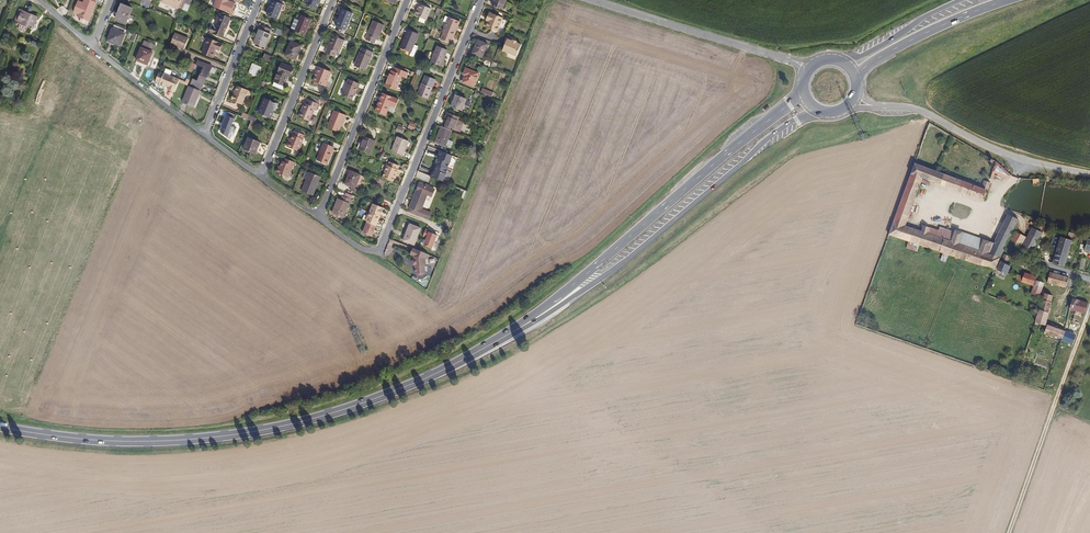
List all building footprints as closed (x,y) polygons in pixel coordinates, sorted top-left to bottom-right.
[(97,2),(95,2),(96,0),(84,0),(83,3),(78,1),(73,13),(78,15),(77,17),(82,18),(89,21),(92,16),(90,15),(91,12),(93,13),(97,2)] [(182,0),(162,0),(161,2),(178,9),(182,0)] [(227,3),(228,1),(226,0),(217,0),(214,7),(224,11),(226,6),(229,7),(230,4),(227,3)] [(280,9),(283,4),(282,4),(274,1),(273,0),(269,10),(267,15),(277,19),(280,9)] [(507,0),(494,0),(492,5),(503,9),(507,0)] [(420,4),(418,9),(416,16),(420,18),(426,20),(427,20),(431,9),(420,4)] [(130,15),(133,8),(123,5),(120,12),(129,16),(130,15)] [(19,24),(27,27),(31,29),(36,17),(22,11),(17,23),(19,24)] [(129,18),(129,16),(120,12),(117,20),(116,20),(126,24),(129,18)] [(497,32),(503,18),(490,12),(487,19),(489,19),(488,22),(486,27),(497,32)] [(225,28),(226,26),(227,27),(231,18),(219,13),(217,17),(221,19),(219,23),(216,29),(211,27),(210,32),(223,37),(227,28),(225,28)] [(357,23),(359,18),(356,17),(357,15),(351,13),(345,29),(350,31),(354,22),(357,23)] [(305,35),(311,20),(302,16),(295,32),(305,35)] [(458,27),(460,22),(456,20),(454,20),(455,18),(449,16),(449,17),(447,22),(442,32),(443,33),(440,40),(450,44),(453,36),(454,37),(456,31),(458,27)] [(366,39),(375,42),(376,40),(378,40),(384,25),(373,21),(369,32),(367,36),(366,39)] [(121,46),(127,30),(114,25),(111,33),(112,33),(108,41),(114,43),(121,46)] [(265,48),(271,34),(270,34),(268,33),(270,29),(262,26),(260,30),(256,38),(254,42),(254,43),(259,46),(262,47),(265,48)] [(414,45),(419,34),(409,30),(404,43),(403,42),(400,48),(411,53),(414,45)] [(114,43),(108,41),(112,33),(111,33),(110,32),(106,42),(114,45),(114,43)] [(189,38),(175,33),(171,44),(184,49),(189,38)] [(339,53),(344,40),(332,35),(331,40),(332,40),(327,54),(335,57),(337,52),(339,53)] [(214,53),(216,49),(221,51),(223,44),(208,39),(202,53),(213,57),(214,53)] [(516,57),(522,44),(517,42),(512,40),(508,39),(503,51),(516,57)] [(483,58),(488,44),(478,40),(472,54),(483,58)] [(155,45),(144,41),(142,45),(154,50),(155,45)] [(301,47),(301,46),(291,42),(285,56),(295,60),(298,55),(301,47)] [(414,55),(418,46),(414,45),(411,53),(410,56),(411,56),(413,56),(414,55)] [(441,66),(448,50),(437,46),(431,62),(441,66)] [(148,65),(153,52),(141,48),(136,60),(137,60),(147,64),(148,65)] [(365,70),(373,52),(362,48),(354,66),(365,70)] [(193,73),(196,65),(188,61),(185,69),(193,73)] [(207,77),(212,66),(198,61),(196,64),(205,68),(204,70),(200,78),(198,81),(193,79),(191,82),(189,81),(188,85),(189,86),(190,86),(191,84),(201,89),(206,79),(207,77)] [(288,81),(294,68),(282,63),(275,82),(285,86),(287,80),(288,81)] [(258,77),(262,67),(252,64),(248,74),(258,77)] [(325,86),(331,72),(319,67),(317,73),(318,74),(317,76),(316,76),(313,82),(325,86)] [(396,91),(402,76),(406,77),(408,73),(395,68),(393,72),(392,71),(385,86),(396,91)] [(473,86),(479,73),(466,68),(461,81),(473,86)] [(168,88),(175,91),(179,82),(180,79),(168,74),(168,75),(164,73),(160,82),(164,84),(164,85),(166,86),(167,84),(169,86),(168,88)] [(356,94),(360,83),(349,79),(347,83),(342,96),(352,100),(354,95),(354,94),(356,94)] [(431,91),(432,87),(431,87),(433,83),(424,79),(417,95),(428,99),(430,94),(431,91)] [(242,105),(248,90),(237,86),(231,101),(242,105)] [(197,99),(200,92),(188,87),(182,102),(193,107),(196,99),(197,99)] [(493,92),(483,88),(481,92),(492,97),(493,92)] [(395,107),(398,99),(383,93),(375,112),(386,116),(388,110),(390,105),(395,107)] [(462,110),(466,99),(456,95),(452,106),(462,110)] [(275,111),(278,104),(265,99),(259,112),(271,117),(274,110),(275,111)] [(309,123),(313,125),(316,118),(312,116),(315,107),(318,108),(320,104),(318,103),(319,101),(315,99),(314,102),(309,100),(308,99),(306,104),(306,103),(302,111),(301,111),(299,117),(310,121),(309,123)] [(341,126),(343,120),(345,121),(347,115),(334,110),(328,127),(339,132),(341,126)] [(460,132),(464,123),(457,120),(459,117),(447,113),(445,117),(448,119),(445,128),(450,130),(451,128),(460,132)] [(384,130),(386,124),(377,120),(375,127),(384,130)] [(414,131),(416,125),(410,122),(408,128),(414,131)] [(402,134),(405,128),(398,126),(396,131),(402,134)] [(236,138),(239,132),(228,127),(225,135),(230,137),(231,136),(236,138)] [(453,142),(448,139),(452,131),(450,130),(445,128),(441,127),(435,143),(445,147),(446,146),(451,148),(453,142)] [(301,144),(303,139),(305,135),(295,131),(293,135),(291,139),(291,141),(289,140),(287,146),(299,151),(302,145),(301,144)] [(370,154),(375,141),(364,136),(361,143),(363,143),(360,150),(370,154)] [(403,156),(409,141),(397,136),(391,151),(403,156)] [(258,149),(260,142),(248,138),(244,149),(245,150),(250,151),(256,154),(258,149)] [(329,159),(332,152),(335,147),(323,143),(316,160),(327,165),(329,160),(329,159)] [(444,159),(434,155),(431,162),(441,166),(444,159)] [(285,165),(287,160),(278,157),(276,161),(285,165)] [(397,174),(399,170),(398,169),(399,166),(389,161),(382,178),(393,182),(394,178),(396,174),(397,174)] [(431,162),(428,169),(438,174),(441,166),(431,162)] [(1011,176),(996,162),(990,179),(992,180),(995,173),(1008,179),(1011,176)] [(905,227),(922,179),(982,200),(986,190),(987,191),(990,183),(988,182),(984,181),(982,188),(948,176),(949,173),(946,171),(945,174),(936,171),(914,163),(888,234),(908,241),(906,248),(917,251),(919,245),(943,253),(941,260),(946,261),(948,254),(950,255),(995,270),(1000,257),(1008,242),(1011,235),(1000,230),(994,244),(988,255),(979,252),(981,247),(972,243),(970,249),(951,242),(955,233),(939,228),(938,231),(929,228),(927,234),(921,232),(905,227)] [(444,179),(447,171),(443,169),(439,177),(444,179)] [(444,181),(448,182),(453,171),(449,169),(444,181)] [(357,194),(364,176),(350,171),(345,184),(351,187),(356,188),(354,192),(357,194)] [(313,196),(321,176),(309,172),(309,173),(306,180),(302,191),(313,196)] [(422,209),(428,195),(432,197),(435,189),(420,183),(417,190),(416,189),(409,208),(410,208),(408,212),(429,220),(432,213),(422,209)] [(344,217),(351,200),(340,195),(332,212),(344,217)] [(380,217),(382,211),(381,210),(382,207),(373,204),(370,212),(380,217)] [(377,223),(380,217),(370,212),(366,221),(367,222),(375,225),(376,222),(377,223)] [(1011,235),(1018,220),(1008,215),(1000,230),(1011,235)] [(375,229),(376,225),(375,225),(367,222),(363,233),(372,236),(374,232),(373,232),(374,229),(375,229)] [(414,245),(421,228),(410,223),(403,241),(414,245)] [(1032,254),(1042,233),(1035,230),(1032,228),(1021,249),(1031,254),(1032,254)] [(426,229),(423,236),(427,238),(424,245),(433,249),(438,234),(426,229)] [(994,244),(955,231),(955,233),(951,242),(970,249),(972,243),(981,247),(979,252),(988,255),(994,244)] [(1019,248),(1025,237),(1016,232),(1009,243),(1019,248)] [(1064,267),(1072,241),(1067,239),(1065,238),(1060,237),(1055,254),(1053,263),(1058,265),(1064,267)] [(427,265),(426,258),(427,258),(429,254),(417,250),(413,248),(410,255),(413,256),(414,259),(413,259),(414,264),(416,274),(417,274),(419,275),(423,275),(424,273),(426,273),(425,265),(427,265)] [(1011,266),(1010,266),(1011,265),(1007,263),(1010,257),(1005,254),(1001,261),(997,270),(1007,275),(1011,266)] [(1033,285),(1036,277),(1025,273),(1023,277),(1022,282),(1033,285)] [(1066,288),(1069,277),(1050,273),(1047,283),(1066,288)] [(1040,292),(1044,283),(1036,280),(1034,286),(1031,294),(1042,300),(1044,293),(1040,292)] [(1046,325),(1051,302),(1050,302),(1052,295),(1044,293),(1042,300),(1038,315),(1036,322),(1046,325)] [(1084,314),(1088,303),(1073,299),(1069,310),(1076,311),(1081,313),(1084,314)] [(1050,326),(1047,325),(1045,332),(1062,339),(1062,340),(1072,344),(1076,335),(1064,331),(1050,326)]
